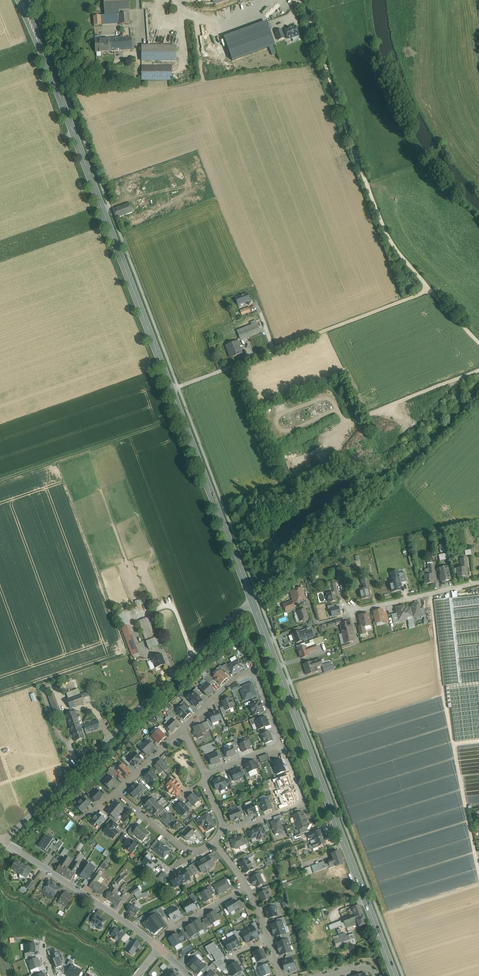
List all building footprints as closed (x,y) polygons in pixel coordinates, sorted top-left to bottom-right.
[(105,15),(118,14),(130,14),(129,0),(104,0),(105,15)] [(105,15),(101,16),(101,25),(119,24),(118,14),(105,15)] [(130,14),(118,14),(119,24),(119,25),(130,24),(130,14)] [(297,26),(284,28),(286,39),(299,37),(297,26)] [(274,48),(265,27),(225,42),(233,63),(274,48)] [(130,28),(122,28),(123,38),(131,37),(130,28)] [(282,29),(275,31),(278,40),(285,38),(282,29)] [(123,38),(111,39),(112,51),(132,50),(131,37),(123,38)] [(111,39),(95,40),(96,53),(112,51),(111,39)] [(176,46),(142,46),(142,61),(176,61),(176,46)] [(172,67),(142,66),(141,79),(172,79),(172,67)] [(129,203),(121,206),(124,215),(132,212),(129,203)] [(121,206),(113,209),(116,218),(124,215),(121,206)] [(247,293),(235,298),(238,305),(250,300),(247,293)] [(252,326),(240,330),(244,339),(260,333),(257,324),(257,323),(252,326)] [(238,341),(226,346),(230,358),(242,354),(238,341)] [(447,567),(439,568),(441,576),(440,577),(441,582),(450,580),(447,567)] [(462,568),(457,568),(458,577),(466,576),(466,573),(467,573),(466,567),(462,568)] [(434,574),(425,575),(425,584),(433,583),(433,580),(434,580),(434,574)] [(396,582),(390,583),(392,592),(400,590),(400,586),(401,586),(399,581),(396,582)] [(302,588),(291,592),(292,596),(292,597),(294,603),(304,599),(302,593),(303,593),(302,588)] [(365,589),(359,590),(361,599),(369,597),(368,594),(370,593),(368,588),(365,589)] [(332,593),(327,594),(329,603),(337,601),(336,597),(337,597),(336,592),(332,593)] [(452,598),(453,607),(478,604),(478,595),(452,598)] [(452,598),(434,600),(443,686),(446,686),(461,684),(460,672),(460,671),(459,659),(458,658),(457,646),(457,645),(456,633),(456,632),(454,620),(454,618),(453,609),(453,607),(452,598)] [(292,600),(282,603),(285,612),(295,608),(292,600)] [(410,608),(413,619),(425,616),(422,605),(410,608)] [(453,609),(454,618),(478,616),(478,606),(453,609)] [(339,607),(330,609),(330,610),(332,617),(341,615),(339,607)] [(395,609),(399,622),(413,619),(410,608),(405,609),(405,607),(395,609)] [(302,610),(297,612),(297,613),(300,621),(303,620),(304,621),(307,621),(307,620),(307,619),(308,618),(305,609),(302,610)] [(382,611),(374,612),(376,622),(384,620),(383,615),(382,611)] [(368,614),(359,616),(361,626),(361,628),(364,627),(371,625),(368,614)] [(147,617),(139,621),(146,641),(155,638),(147,617)] [(454,620),(456,632),(478,629),(478,618),(454,620)] [(345,623),(340,624),(343,634),(352,631),(350,622),(345,623)] [(128,625),(121,628),(125,637),(132,635),(128,625)] [(306,632),(301,634),(300,631),(292,634),(295,643),(303,640),(308,638),(307,637),(306,632)] [(352,631),(343,634),(345,643),(349,642),(354,641),(352,631)] [(456,633),(457,645),(478,642),(478,631),(456,633)] [(138,650),(132,635),(125,637),(131,653),(138,650)] [(322,637),(313,640),(315,645),(316,645),(324,643),(322,637)] [(155,638),(146,641),(150,649),(158,646),(156,640),(155,638)] [(457,646),(458,658),(478,656),(478,644),(457,646)] [(306,646),(297,650),(299,654),(301,658),(309,655),(308,653),(317,649),(316,645),(315,645),(306,648),(306,646)] [(162,654),(151,658),(155,668),(164,665),(162,659),(163,658),(162,654)] [(459,659),(460,671),(478,669),(478,657),(459,659)] [(312,662),(303,665),(307,675),(315,673),(315,672),(318,671),(317,667),(322,666),(322,665),(320,659),(312,662)] [(239,663),(238,660),(234,662),(234,663),(234,662),(233,663),(227,666),(232,674),(243,668),(241,666),(242,665),(241,662),(239,663)] [(226,673),(220,666),(218,668),(220,671),(220,670),(224,675),(226,673)] [(224,675),(220,670),(220,671),(214,677),(216,679),(216,680),(217,681),(218,681),(221,684),(227,678),(224,675)] [(460,672),(461,684),(478,682),(478,670),(460,672)] [(214,682),(207,676),(203,680),(207,683),(210,686),(214,682)] [(446,686),(448,708),(451,708),(455,741),(478,739),(478,682),(461,684),(446,686)] [(210,686),(207,683),(200,689),(208,696),(214,691),(210,686)] [(251,683),(243,687),(245,693),(242,694),(244,700),(256,696),(251,683)] [(202,695),(196,689),(193,692),(195,693),(199,698),(202,695)] [(87,692),(80,695),(84,704),(91,701),(87,692)] [(60,712),(53,693),(48,695),(55,714),(60,712)] [(199,698),(195,693),(192,696),(191,696),(188,698),(188,699),(195,707),(198,704),(199,705),(203,701),(199,698)] [(80,695),(67,700),(70,709),(84,704),(80,695)] [(229,699),(222,702),(226,711),(233,708),(232,705),(233,705),(231,702),(229,699)] [(190,707),(184,701),(180,705),(182,707),(183,706),(187,710),(190,707)] [(253,703),(250,705),(251,708),(252,712),(254,711),(255,714),(262,712),(258,701),(253,703)] [(187,710),(183,706),(182,707),(177,712),(179,714),(179,715),(180,717),(181,717),(184,719),(190,713),(187,710)] [(156,716),(159,719),(166,713),(163,710),(156,716)] [(176,717),(170,711),(167,713),(172,719),(173,720),(176,717)] [(215,712),(212,713),(212,714),(209,715),(210,719),(212,723),(221,719),(218,711),(215,712)] [(66,715),(70,725),(78,722),(75,712),(66,715)] [(258,717),(249,720),(251,725),(255,724),(254,721),(259,720),(258,717)] [(259,720),(254,721),(255,724),(258,730),(269,725),(266,717),(259,720)] [(173,720),(172,719),(165,725),(171,731),(178,725),(173,720)] [(97,721),(80,727),(81,731),(82,732),(86,731),(86,733),(100,728),(97,721)] [(70,725),(73,734),(81,731),(80,727),(78,722),(70,725)] [(207,722),(202,724),(202,725),(205,731),(210,729),(210,728),(207,722)] [(166,731),(160,725),(157,728),(159,730),(163,734),(166,731)] [(198,726),(193,728),(195,732),(193,733),(195,736),(196,735),(198,739),(203,737),(202,734),(205,733),(205,731),(202,725),(199,726),(198,726)] [(159,730),(152,736),(159,743),(165,737),(163,734),(159,730)] [(73,734),(71,735),(72,738),(74,737),(75,741),(84,738),(82,732),(81,731),(73,734)] [(262,734),(261,734),(265,744),(273,741),(269,732),(268,732),(262,734)] [(153,742),(147,736),(144,738),(147,740),(151,744),(153,742)] [(147,740),(139,747),(146,755),(154,748),(151,744),(147,740)] [(247,741),(240,744),(243,752),(251,749),(250,747),(247,741)] [(236,754),(232,746),(224,749),(227,758),(236,754)] [(141,759),(134,752),(127,759),(133,766),(136,764),(139,762),(138,761),(141,759)] [(216,753),(212,754),(212,755),(208,757),(212,765),(220,762),(219,760),(216,753)] [(258,757),(260,762),(269,759),(267,754),(258,757)] [(164,763),(161,760),(157,763),(157,764),(155,766),(157,769),(161,773),(164,770),(165,772),(169,768),(166,765),(168,764),(165,762),(164,763)] [(285,771),(281,760),(273,762),(274,766),(274,768),(274,770),(275,770),(277,775),(285,771)] [(257,769),(254,761),(245,765),(246,769),(248,773),(255,770),(257,769)] [(129,771),(124,765),(118,771),(119,773),(123,777),(129,771)] [(239,769),(231,772),(231,773),(234,781),(238,779),(242,777),(239,769)] [(151,771),(145,777),(151,784),(157,778),(151,771)] [(112,778),(110,776),(103,782),(110,789),(117,783),(112,778)] [(223,778),(220,779),(219,778),(216,780),(216,781),(213,782),(216,790),(219,789),(220,791),(224,790),(223,787),(228,785),(227,782),(225,783),(223,778)] [(181,788),(173,780),(166,787),(168,789),(168,790),(170,793),(171,792),(174,795),(175,794),(179,789),(181,788)] [(143,785),(140,783),(137,785),(142,790),(143,792),(146,789),(143,785)] [(136,784),(134,787),(133,786),(131,789),(128,792),(134,797),(142,790),(137,785),(136,784)] [(102,796),(96,789),(93,792),(94,792),(90,796),(95,801),(96,802),(102,796)] [(193,793),(187,799),(190,801),(193,806),(199,801),(193,793)] [(90,796),(89,794),(87,797),(92,802),(93,803),(95,801),(90,796)] [(271,795),(265,797),(266,800),(268,799),(270,804),(274,802),(271,795)] [(87,797),(86,796),(84,798),(90,804),(92,802),(87,797)] [(84,798),(76,805),(82,812),(90,804),(84,798)] [(148,803),(144,806),(149,810),(157,803),(152,798),(148,803)] [(266,800),(260,802),(261,804),(261,806),(261,807),(263,808),(264,812),(272,809),(270,804),(268,799),(266,800)] [(118,806),(114,802),(110,807),(119,814),(123,810),(123,809),(118,806)] [(184,805),(182,802),(175,808),(181,814),(187,814),(187,811),(188,810),(184,805)] [(127,809),(120,803),(118,806),(123,809),(123,810),(125,811),(127,809)] [(157,803),(149,810),(153,815),(156,813),(161,808),(161,807),(157,803)] [(187,803),(184,805),(188,810),(190,812),(193,809),(191,808),(187,803)] [(253,804),(245,807),(246,809),(249,815),(249,816),(257,813),(253,804)] [(161,808),(156,813),(158,815),(159,814),(164,810),(165,809),(162,806),(161,807),(161,808)] [(119,814),(110,807),(107,811),(111,815),(115,819),(116,819),(119,814)] [(238,809),(228,813),(231,821),(235,819),(235,820),(238,819),(238,818),(241,817),(241,815),(238,809)] [(108,817),(101,811),(98,814),(105,820),(108,817)] [(300,813),(293,816),(296,823),(305,819),(302,812),(300,813)] [(98,814),(98,813),(96,816),(95,816),(93,819),(93,820),(90,823),(94,826),(96,824),(99,827),(105,820),(98,814)] [(172,818),(167,813),(160,819),(169,829),(177,821),(173,817),(172,818)] [(208,814),(198,821),(200,824),(202,823),(207,831),(215,826),(208,814)] [(115,819),(111,815),(109,817),(113,821),(116,823),(118,820),(116,819),(115,819)] [(284,831),(279,819),(271,822),(275,834),(278,833),(279,834),(280,834),(282,833),(283,832),(284,831)] [(305,819),(296,823),(298,830),(299,830),(306,827),(308,827),(305,819)] [(65,828),(69,831),(75,823),(71,820),(65,828)] [(116,828),(110,823),(109,825),(104,831),(113,839),(118,832),(115,830),(116,828)] [(146,830),(140,825),(136,829),(133,833),(135,835),(143,841),(148,834),(145,831),(146,830)] [(188,825),(181,831),(183,833),(189,828),(190,827),(188,825)] [(133,826),(128,831),(129,834),(133,837),(135,835),(133,833),(136,829),(133,826)] [(263,827),(254,830),(256,837),(258,840),(266,836),(263,827)] [(183,833),(182,835),(187,841),(195,834),(189,828),(183,833)] [(254,830),(248,833),(250,839),(256,837),(254,830)] [(320,830),(312,833),(308,835),(309,839),(314,837),(315,840),(323,837),(320,830)] [(52,839),(45,834),(42,839),(44,841),(43,843),(40,847),(44,850),(47,853),(55,841),(52,839)] [(243,835),(230,840),(234,849),(235,848),(237,849),(239,848),(239,847),(239,846),(246,844),(244,839),(243,835)] [(323,837),(315,840),(316,842),(312,844),(313,848),(317,846),(318,847),(325,844),(323,837)] [(57,839),(53,846),(59,850),(63,842),(57,839)] [(138,845),(131,839),(130,841),(125,846),(124,848),(128,851),(128,850),(132,853),(136,849),(135,849),(138,845)] [(156,840),(151,847),(153,849),(159,843),(156,840)] [(80,842),(75,849),(79,851),(84,845),(80,842)] [(153,849),(153,850),(162,857),(164,853),(166,855),(170,850),(160,842),(159,843),(153,849)] [(338,851),(331,854),(333,860),(328,862),(328,863),(325,865),(324,865),(325,868),(328,867),(330,867),(330,868),(336,866),(343,863),(341,857),(338,851)] [(214,852),(208,856),(211,861),(214,859),(215,861),(220,859),(214,852)] [(80,853),(75,861),(79,864),(84,856),(80,853)] [(158,862),(149,854),(143,861),(152,869),(158,862)] [(66,856),(57,871),(65,877),(69,870),(65,867),(70,859),(66,856)] [(211,861),(208,856),(204,859),(204,858),(202,859),(208,869),(214,865),(211,861)] [(208,869),(202,859),(201,860),(201,861),(197,863),(199,867),(202,872),(208,869)] [(246,860),(240,864),(245,873),(253,869),(251,866),(252,865),(250,862),(249,862),(248,859),(246,860)] [(32,870),(16,861),(14,865),(16,866),(13,870),(19,874),(19,878),(29,879),(29,874),(32,870)] [(196,862),(189,866),(190,867),(194,874),(198,872),(196,869),(199,867),(197,863),(196,862)] [(78,877),(86,882),(95,868),(87,863),(78,877)] [(343,863),(336,866),(338,872),(340,878),(348,875),(343,863)] [(72,867),(70,871),(69,870),(65,877),(71,881),(75,874),(74,873),(77,868),(73,866),(72,867)] [(328,869),(330,874),(331,874),(338,872),(336,866),(330,868),(328,869)] [(190,867),(185,870),(189,877),(194,875),(194,874),(190,867)] [(185,870),(185,869),(177,873),(182,882),(190,878),(189,877),(185,870)] [(163,871),(157,879),(160,881),(166,874),(163,871)] [(177,873),(170,877),(170,879),(174,887),(182,882),(177,873)] [(166,874),(160,881),(163,883),(164,882),(169,876),(166,874)] [(253,877),(252,877),(253,880),(252,881),(253,885),(255,884),(257,887),(264,884),(259,874),(253,877)] [(96,878),(93,881),(89,887),(96,891),(101,884),(97,882),(99,880),(96,878)] [(30,890),(35,882),(30,879),(25,887),(30,890)] [(226,879),(214,885),(218,894),(230,887),(226,879)] [(42,881),(37,889),(42,892),(44,890),(47,885),(42,881)] [(59,889),(49,882),(47,885),(44,890),(54,897),(59,889)] [(96,891),(101,895),(106,888),(101,884),(96,891)] [(112,887),(111,890),(106,898),(112,902),(117,896),(114,894),(116,890),(113,887),(112,887)] [(138,887),(130,892),(132,895),(140,890),(138,887)] [(211,896),(208,889),(205,891),(204,891),(202,892),(202,893),(201,894),(205,902),(213,898),(211,896)] [(263,891),(259,893),(262,902),(271,899),(267,890),(263,891)] [(61,892),(56,899),(59,901),(64,894),(61,892)] [(59,901),(59,902),(65,906),(68,902),(70,901),(73,898),(65,892),(64,894),(59,901)] [(197,901),(193,893),(189,896),(192,900),(194,903),(197,901)] [(119,898),(117,896),(112,902),(118,906),(123,899),(124,899),(126,897),(125,896),(122,894),(119,898)] [(192,900),(183,905),(187,913),(196,907),(194,903),(192,900)] [(234,900),(225,905),(229,912),(230,912),(231,915),(232,915),(235,913),(234,910),(238,907),(236,903),(234,900)] [(243,904),(241,900),(236,903),(238,907),(240,911),(245,908),(243,904)] [(369,922),(362,903),(353,907),(355,913),(344,917),(347,923),(358,919),(360,925),(369,922)] [(140,910),(132,905),(127,912),(131,914),(130,915),(134,918),(140,910)] [(174,909),(172,908),(169,910),(168,911),(167,912),(171,920),(174,918),(175,919),(178,918),(177,916),(180,915),(176,907),(174,909)] [(266,909),(269,919),(278,916),(276,907),(266,909)] [(166,916),(162,908),(157,911),(158,912),(158,913),(162,918),(166,916)] [(215,911),(207,915),(208,917),(212,924),(220,920),(215,911)] [(90,914),(86,921),(90,924),(91,922),(95,917),(90,914)] [(100,916),(99,916),(96,914),(95,917),(91,922),(98,926),(98,927),(98,929),(100,930),(102,929),(103,928),(102,926),(105,921),(102,919),(102,917),(100,916)] [(152,917),(143,923),(148,929),(150,927),(154,933),(161,928),(160,927),(164,925),(156,914),(152,917)] [(208,917),(203,920),(204,922),(207,928),(212,925),(212,924),(208,917)] [(201,924),(199,920),(195,922),(196,922),(192,924),(197,933),(204,929),(201,924)] [(282,921),(270,925),(272,931),(284,927),(282,921)] [(342,925),(343,928),(345,927),(344,923),(341,923),(341,921),(328,925),(330,929),(342,925)] [(197,933),(192,924),(186,928),(188,931),(191,937),(198,934),(197,933)] [(253,925),(241,932),(245,938),(247,942),(259,936),(257,932),(253,925)] [(284,927),(272,931),(274,937),(286,934),(284,929),(284,927)] [(119,930),(116,928),(111,936),(114,938),(113,939),(116,941),(117,940),(120,942),(121,940),(125,934),(122,932),(123,931),(120,929),(119,930)] [(188,939),(185,933),(184,931),(179,934),(180,935),(183,940),(184,941),(188,939)] [(351,932),(335,937),(338,949),(354,944),(351,932)] [(131,937),(125,933),(125,934),(121,940),(126,944),(128,940),(129,940),(131,937)] [(177,934),(169,938),(174,948),(182,943),(181,941),(183,940),(180,935),(178,936),(177,934)] [(227,946),(229,950),(240,944),(237,939),(235,935),(224,941),(227,946)] [(140,944),(133,940),(132,942),(128,948),(129,949),(127,952),(131,954),(133,952),(134,952),(140,944)] [(288,940),(277,943),(279,949),(290,946),(288,940)] [(214,942),(206,947),(210,954),(212,953),(217,961),(222,958),(224,956),(220,949),(218,950),(214,942)] [(34,944),(24,944),(25,950),(25,953),(34,953),(35,952),(35,950),(35,946),(34,947),(34,944)] [(290,946),(279,949),(280,956),(292,952),(290,946)] [(255,957),(257,961),(265,958),(261,948),(253,952),(255,957)] [(51,958),(55,970),(57,970),(62,968),(65,964),(61,954),(60,953),(58,952),(53,954),(54,957),(51,958)] [(188,957),(191,960),(196,955),(197,954),(195,952),(188,957)] [(192,968),(200,960),(196,955),(191,960),(188,964),(192,968)] [(39,961),(38,958),(28,962),(31,970),(39,967),(41,967),(40,965),(40,964),(39,961)] [(225,963),(222,958),(217,961),(213,962),(219,967),(225,963)] [(283,962),(286,971),(289,970),(294,968),(292,959),(287,961),(283,962)] [(192,968),(198,974),(202,969),(206,965),(200,960),(192,968)] [(232,975),(234,975),(243,972),(238,962),(228,967),(232,975)] [(209,966),(206,970),(209,973),(212,970),(216,967),(212,963),(209,966)] [(225,963),(219,967),(223,971),(228,967),(225,963)] [(62,968),(57,970),(63,973),(66,968),(67,965),(65,964),(62,968)] [(262,975),(266,975),(271,974),(267,964),(263,966),(258,968),(262,975)] [(66,975),(68,975),(79,975),(82,971),(71,966),(69,970),(66,975)]
